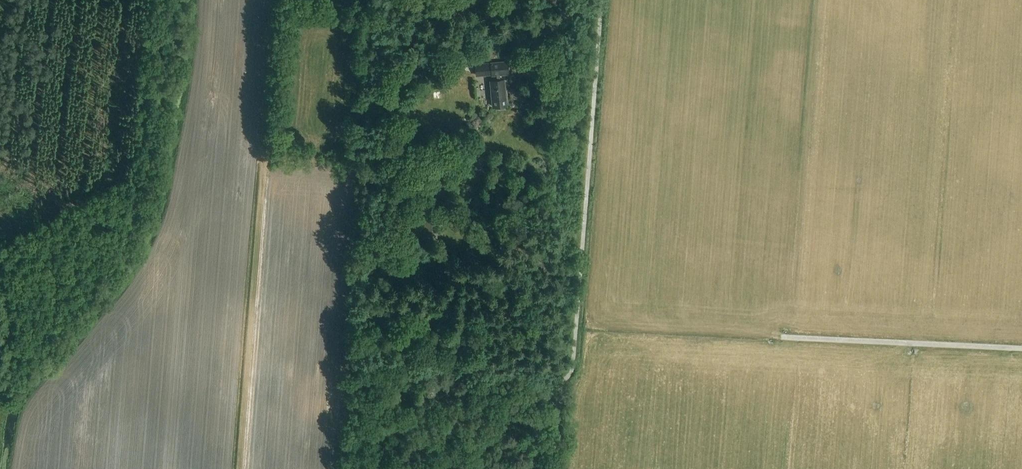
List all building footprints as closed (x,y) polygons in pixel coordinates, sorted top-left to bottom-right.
[(507,62),(490,63),(474,64),(476,76),(491,75),(491,76),(498,75),(499,81),(490,81),(493,107),(506,105),(504,80),(503,80),(502,75),(508,74),(507,62)] [(365,316),(377,316),(377,307),(366,306),(365,316)]
